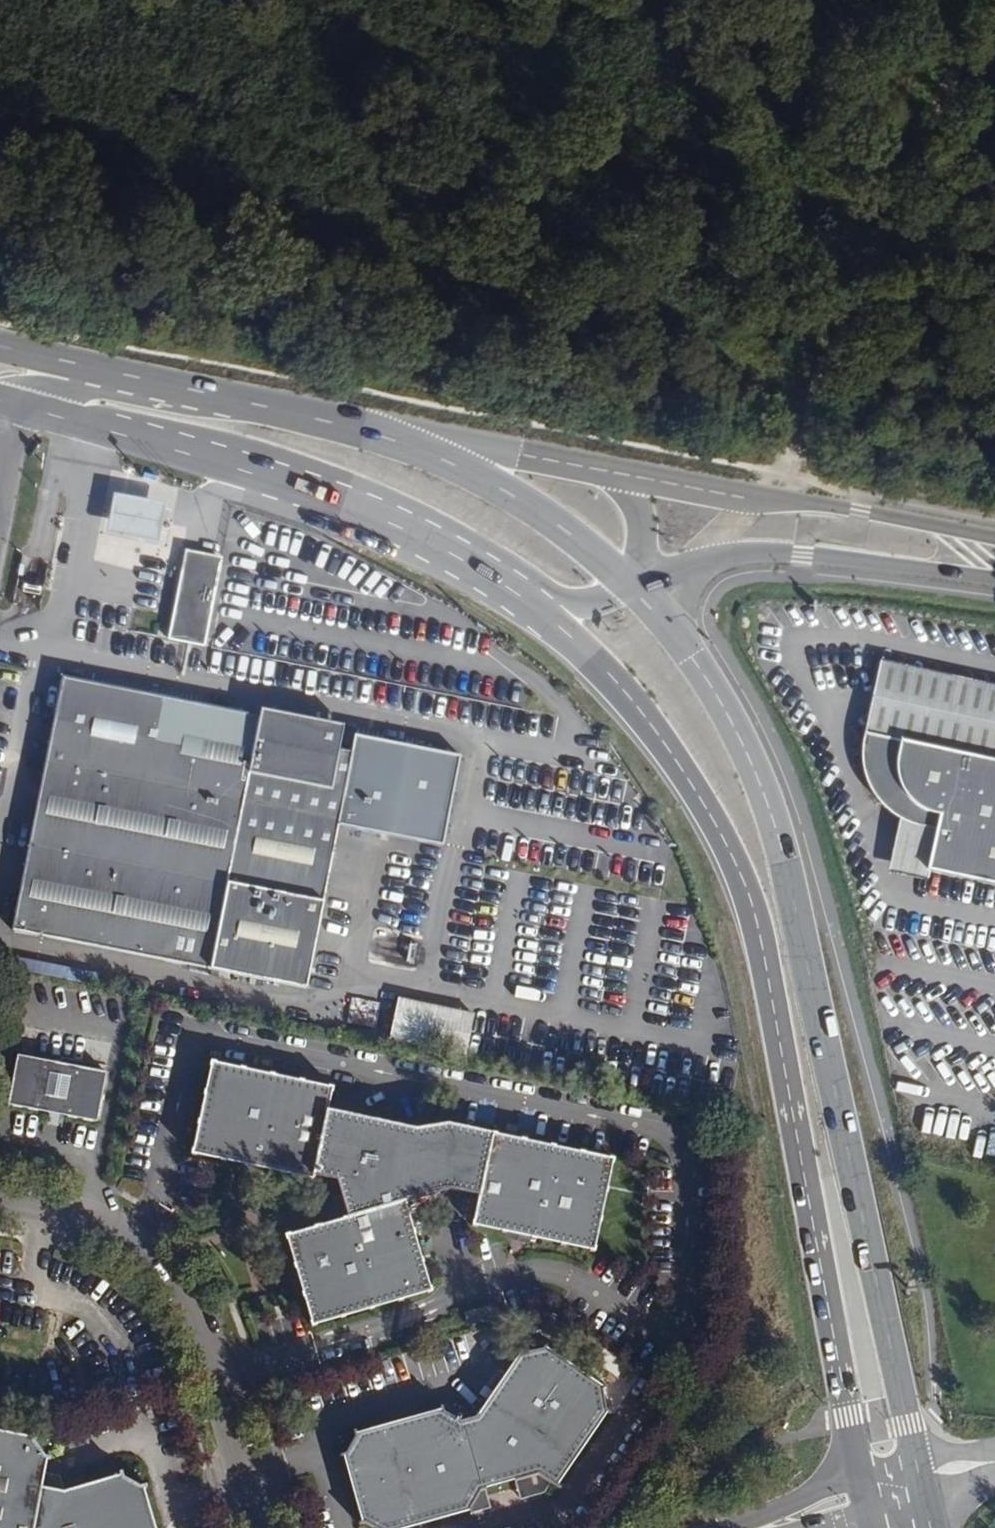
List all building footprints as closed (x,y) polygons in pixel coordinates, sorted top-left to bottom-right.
[(166,504),(113,495),(111,509),(106,533),(158,543),(162,521),(166,504)] [(203,645),(221,557),(184,550),(167,638),(203,645)] [(882,660),(866,733),(994,762),(994,685),(882,660)] [(339,823),(354,748),(341,745),(346,722),(262,705),(261,714),(63,675),(13,928),(307,986),(339,823)] [(463,753),(357,732),(354,748),(339,823),(445,843),(463,753)] [(866,733),(863,754),(862,767),(867,781),(878,800),(894,813),(902,820),(909,824),(916,826),(923,828),(941,832),(932,872),(934,873),(994,887),(994,762),(866,733)] [(931,883),(934,873),(932,873),(932,872),(941,832),(923,828),(916,826),(909,824),(902,820),(890,873),(931,883)] [(467,1060),(476,1015),(399,1000),(390,1042),(467,1060)] [(66,1110),(64,1117),(97,1124),(107,1074),(17,1055),(7,1104),(42,1112),(43,1105),(66,1110)] [(335,1088),(210,1062),(191,1155),(226,1162),(250,1168),(313,1182),(314,1177),(336,1182),(340,1196),(333,1198),(338,1213),(344,1211),(346,1220),(285,1237),(294,1270),(301,1292),(311,1328),(431,1293),(404,1203),(448,1190),(479,1196),(472,1227),(506,1234),(593,1253),(615,1159),(447,1125),(445,1135),(415,1130),(330,1112),(335,1088)] [(42,1112),(64,1117),(66,1110),(43,1105),(42,1112)] [(249,1176),(250,1168),(226,1162),(225,1171),(249,1176)] [(530,1246),(531,1240),(506,1234),(504,1241),(530,1246)] [(301,1292),(294,1270),(287,1272),(294,1295),(301,1292)] [(552,1482),(561,1489),(564,1485),(562,1483),(607,1414),(611,1416),(615,1411),(609,1408),(605,1387),(608,1384),(604,1381),(602,1384),(549,1348),(552,1344),(548,1341),(543,1348),(524,1350),(521,1346),(518,1351),(520,1352),(479,1413),(463,1419),(446,1411),(444,1404),(440,1405),(441,1409),(359,1432),(357,1428),(352,1429),(354,1435),(346,1452),(340,1454),(341,1459),(344,1457),(363,1519),(358,1520),(360,1524),(366,1522),(375,1527),(402,1527),(469,1510),(470,1515),(475,1513),(482,1490),(488,1488),(517,1480),(541,1473),(552,1482)] [(144,1489),(148,1487),(147,1483),(141,1486),(124,1477),(123,1471),(119,1473),(120,1476),(65,1491),(62,1482),(46,1479),(44,1478),(45,1472),(48,1459),(53,1460),(54,1457),(44,1456),(35,1440),(36,1434),(32,1434),(32,1437),(0,1431),(0,1527),(156,1527),(144,1489)] [(60,1475),(45,1472),(44,1478),(46,1479),(62,1482),(60,1475)] [(541,1473),(517,1480),(522,1501),(544,1495),(552,1482),(541,1473)] [(488,1488),(482,1490),(475,1512),(475,1513),(493,1508),(488,1488)]
